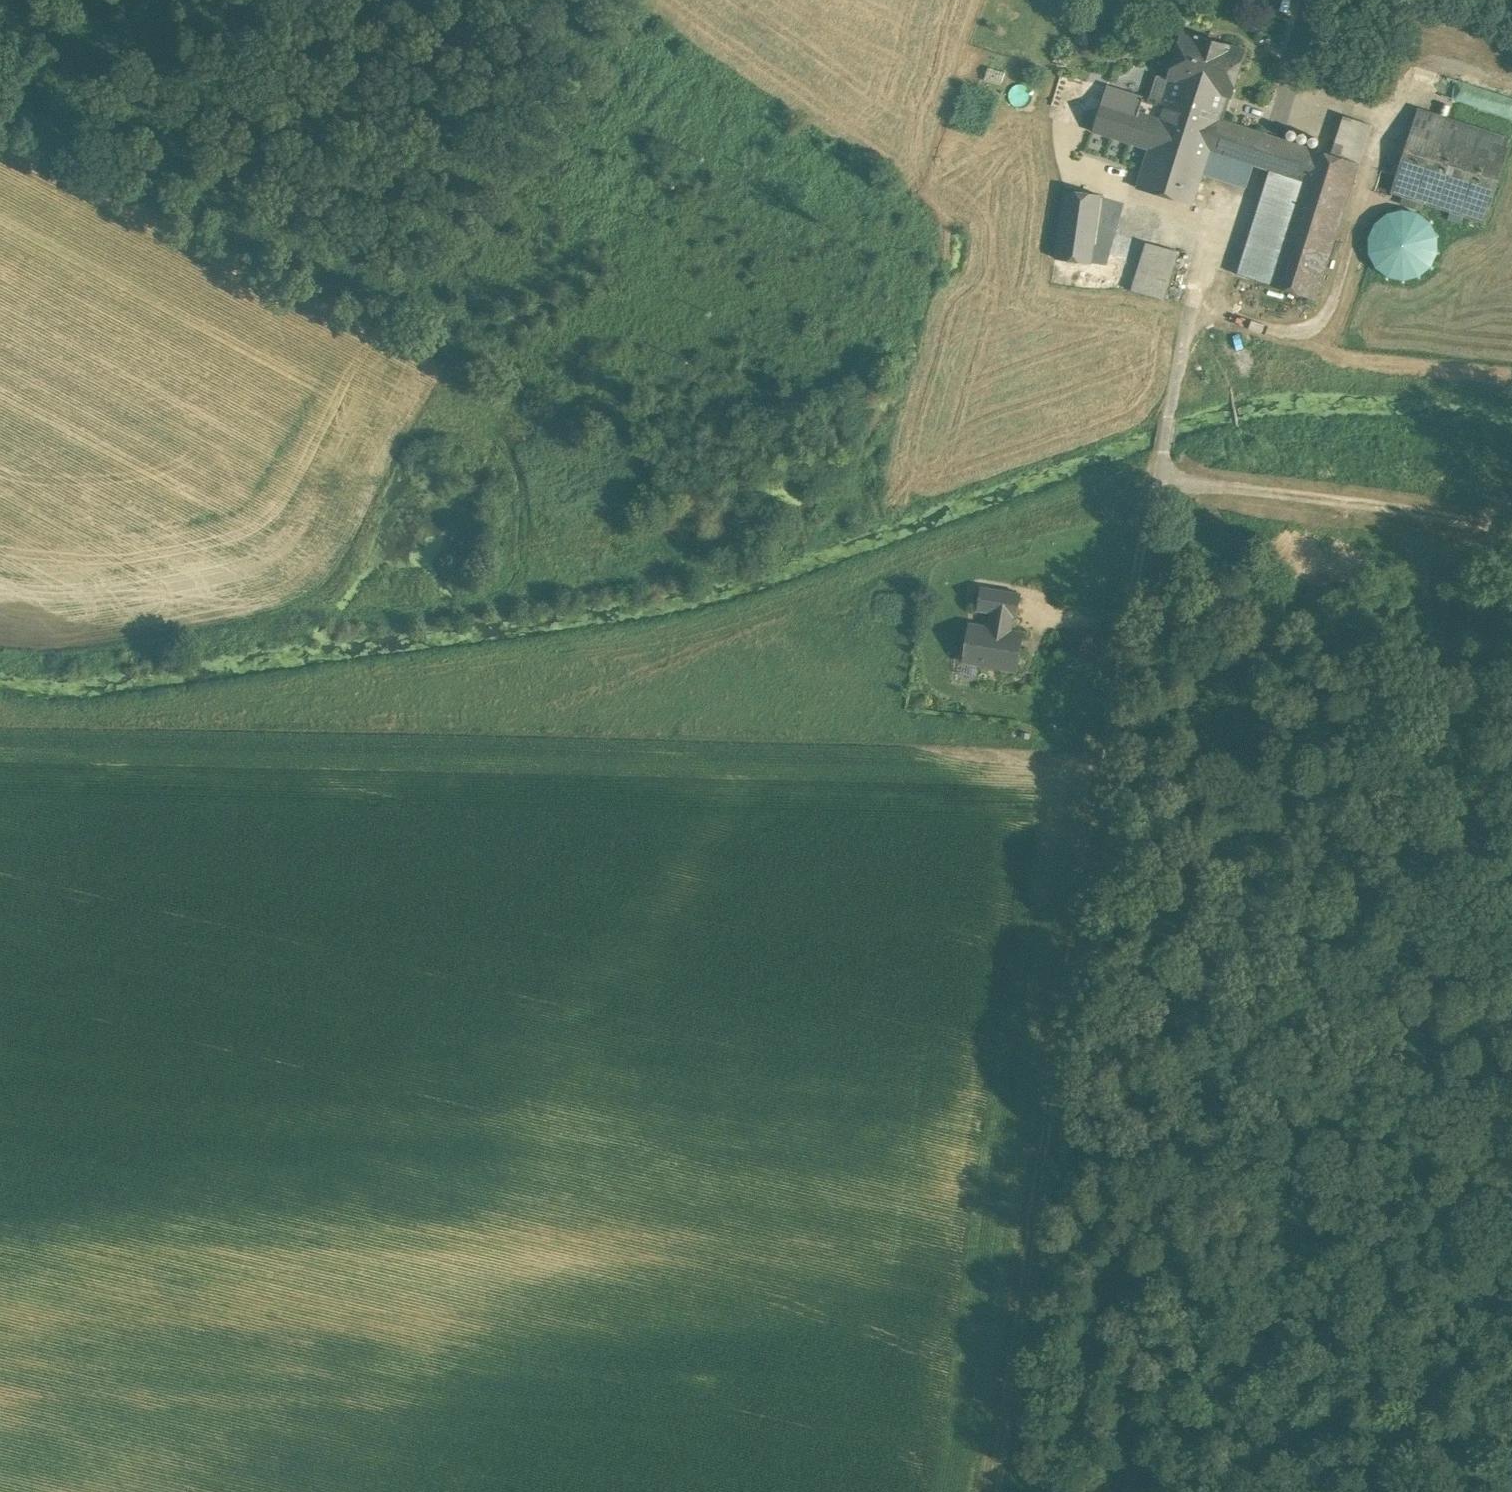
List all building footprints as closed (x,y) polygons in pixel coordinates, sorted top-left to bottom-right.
[(1245,49),(1183,31),(1169,77),(1172,78),(1166,97),(1222,113),(1228,95),(1231,96),(1245,49)] [(1222,113),(1166,97),(1164,103),(1152,99),(1151,100),(1093,82),(1079,125),(1150,147),(1137,187),(1193,203),(1203,172),(1210,150),(1220,118),(1222,113)] [(1511,139),(1419,109),(1392,190),(1485,221),(1511,139)] [(1371,124),(1345,115),(1332,154),(1359,162),(1371,124)] [(1264,132),(1220,118),(1210,150),(1254,164),(1264,132)] [(1288,133),(1287,135),(1288,136),(1289,138),(1291,139),(1292,139),(1294,139),(1296,138),(1297,136),(1298,134),(1297,133),(1296,131),(1294,130),(1292,130),(1290,130),(1289,131),(1288,133)] [(1308,140),(1308,138),(1308,136),(1307,134),(1305,133),(1303,133),(1301,133),(1300,134),(1299,136),(1298,138),(1299,140),(1300,141),(1301,143),(1303,143),(1305,142),(1307,141),(1308,140)] [(1319,143),(1319,141),(1319,139),(1318,138),(1316,137),(1314,136),(1312,137),(1311,138),(1310,139),(1309,141),(1310,143),(1311,145),(1312,146),(1314,146),(1316,146),(1318,145),(1319,143)] [(1309,147),(1281,138),(1271,169),(1299,179),(1309,147)] [(1332,154),(1309,147),(1299,179),(1267,283),(1316,298),(1359,162),(1332,154)] [(1254,164),(1210,150),(1203,172),(1247,186),(1254,164)] [(1107,157),(1071,152),(1059,239),(1094,244),(1107,157)] [(1271,169),(1238,274),(1267,283),(1299,179),(1271,169)] [(1201,207),(1198,225),(1209,227),(1212,208),(1201,207)] [(1377,226),(1370,236),(1367,249),(1369,261),(1376,272),(1386,279),(1398,282),(1411,280),(1422,274),(1429,263),(1432,251),(1430,238),(1423,228),(1413,220),(1401,217),(1388,219),(1377,226)] [(1094,244),(1059,239),(1056,257),(1092,262),(1094,244)] [(1177,250),(1146,242),(1131,289),(1163,297),(1177,250)] [(1022,593),(982,586),(978,610),(991,612),(989,625),(970,622),(964,656),(982,659),(981,665),(1018,671),(1025,631),(1012,629),(1015,616),(1018,616),(1022,593)]
